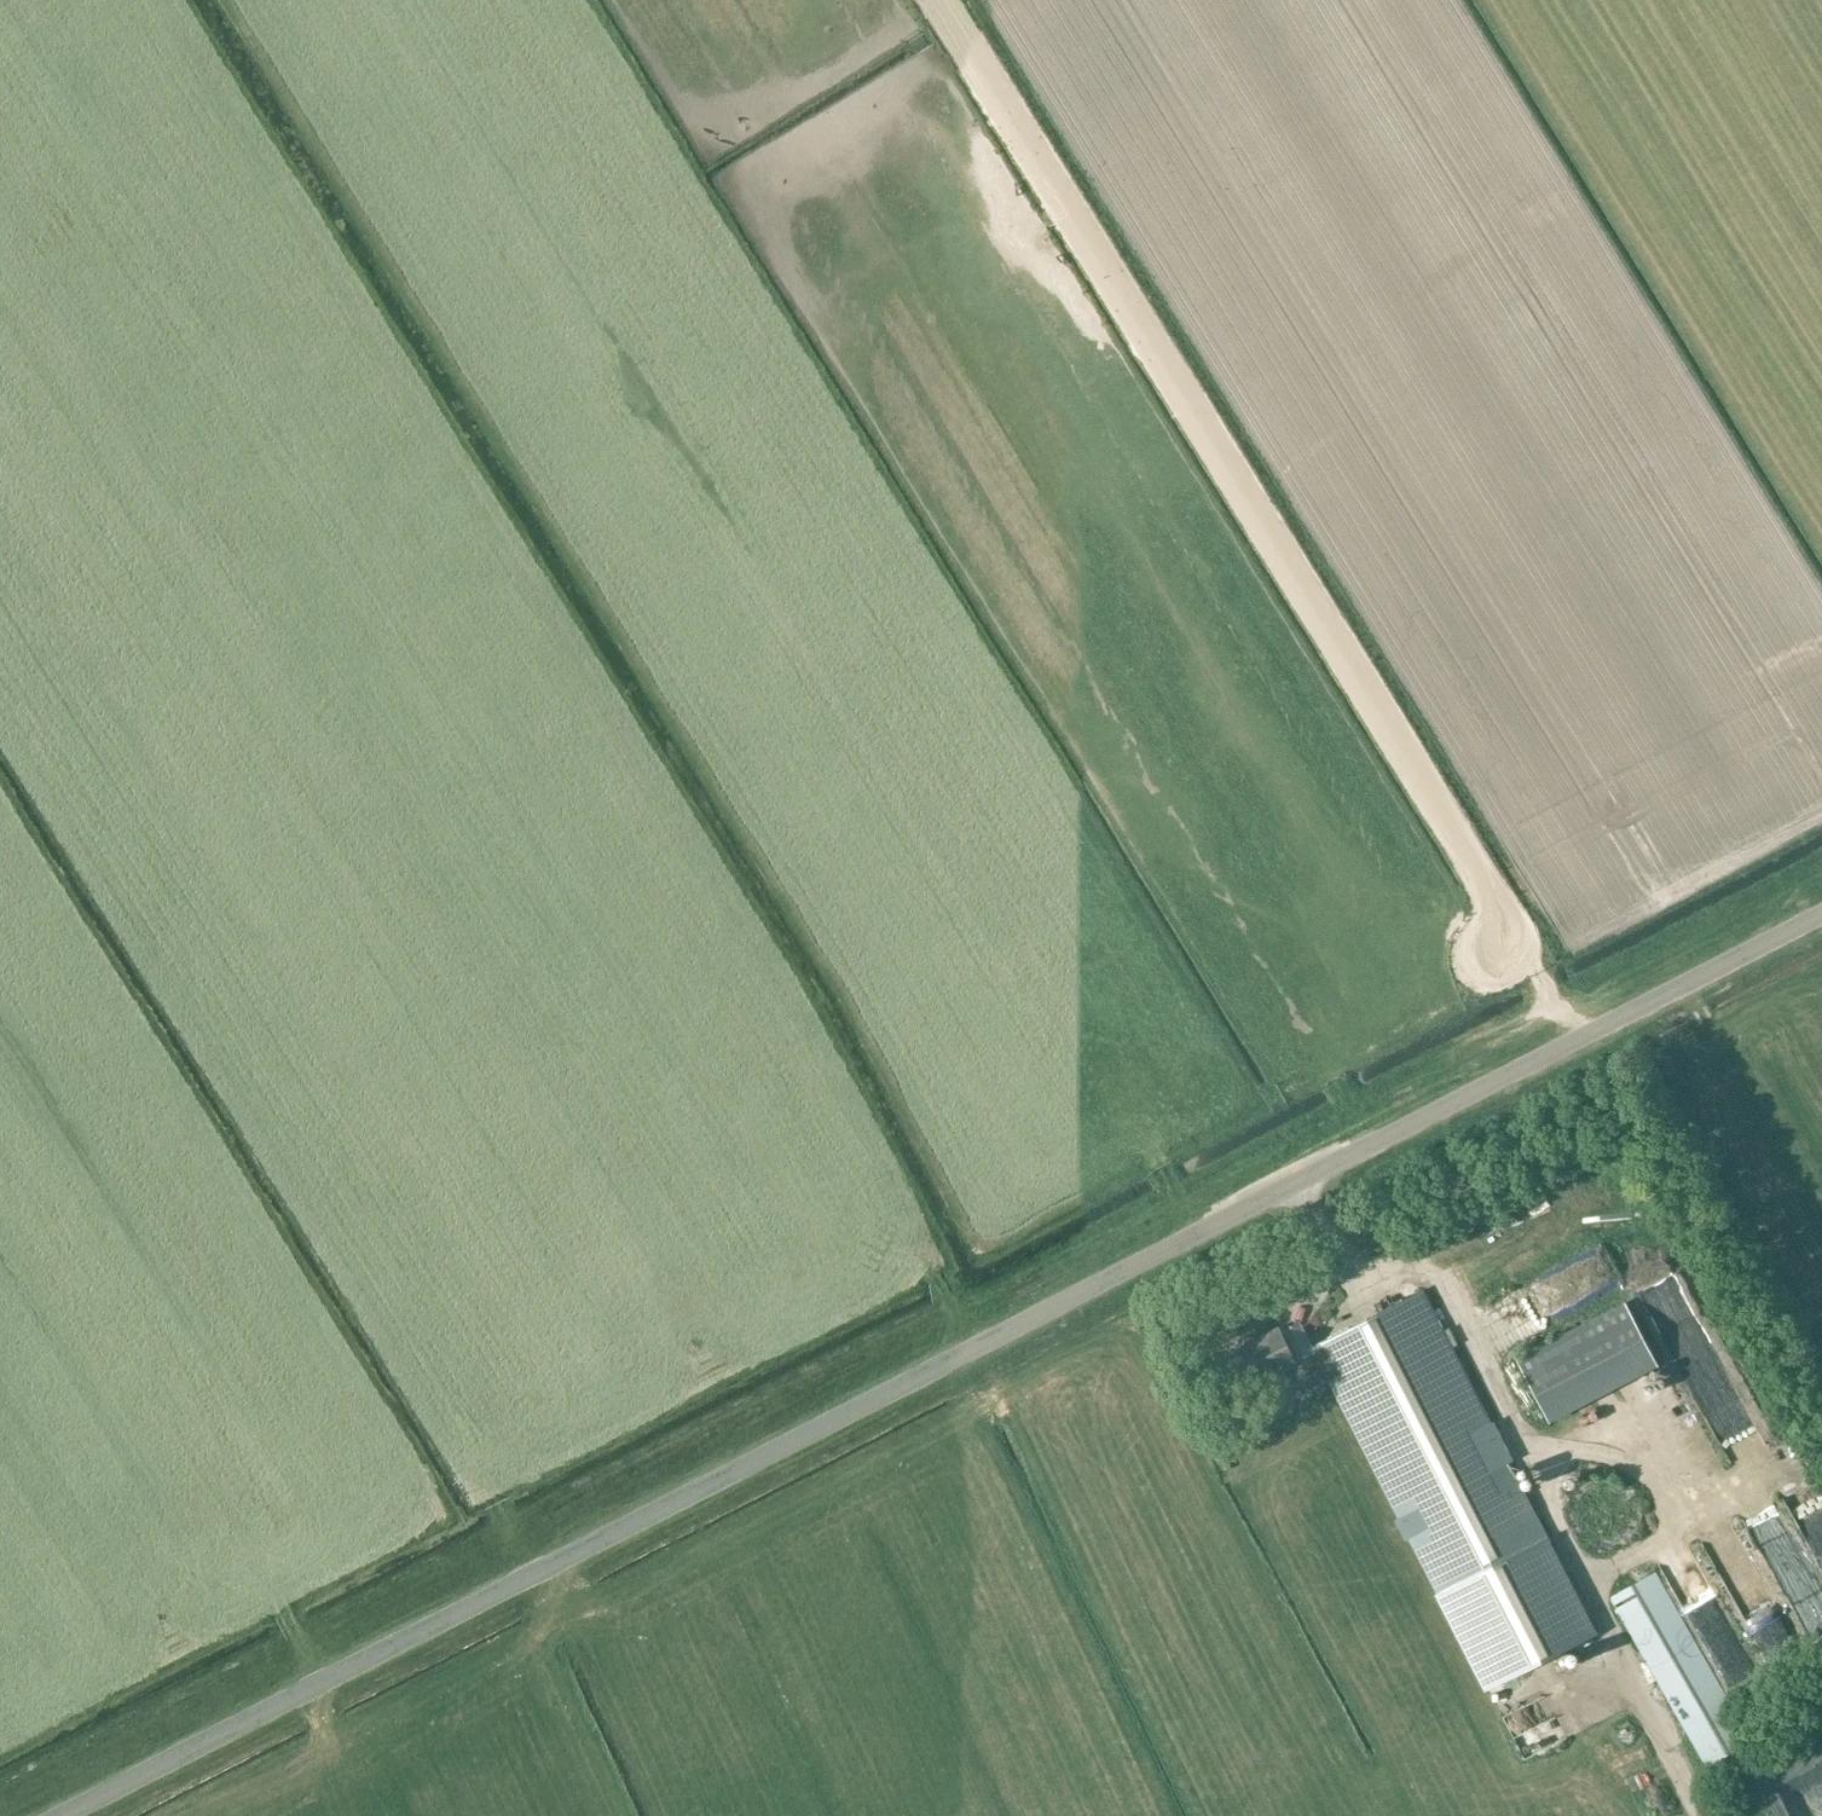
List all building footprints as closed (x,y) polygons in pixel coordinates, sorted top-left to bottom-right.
[(1610,1254),(1556,1280),(1562,1293),(1571,1288),(1573,1294),(1619,1272),(1610,1254)] [(1596,1634),(1548,1539),(1421,1292),(1314,1347),(1316,1352),(1297,1362),(1279,1327),(1230,1353),(1248,1388),(1284,1369),(1298,1397),(1332,1380),(1441,1594),(1435,1597),(1486,1693),(1596,1634)] [(1654,1360),(1624,1294),(1514,1345),(1529,1378),(1534,1376),(1548,1408),(1654,1360)] [(1514,1297),(1516,1326),(1531,1325),(1530,1313),(1553,1312),(1552,1294),(1514,1297)] [(1758,1451),(1695,1327),(1670,1339),(1734,1463),(1758,1451)] [(1575,1492),(1573,1495),(1570,1502),(1568,1514),(1570,1525),(1575,1535),(1583,1544),(1593,1549),(1605,1551),(1616,1549),(1627,1544),(1635,1535),(1640,1525),(1642,1514),(1640,1502),(1635,1492),(1627,1484),(1616,1478),(1605,1477),(1593,1478),(1583,1484),(1575,1492)] [(1819,1478),(1783,1498),(1821,1570),(1821,1484),(1819,1478)] [(1769,1504),(1746,1513),(1758,1546),(1781,1537),(1769,1504)] [(1764,1547),(1779,1576),(1799,1566),(1783,1537),(1764,1547)] [(1655,1573),(1623,1591),(1612,1597),(1708,1766),(1751,1742),(1655,1573)] [(1509,1728),(1549,1707),(1541,1691),(1501,1712),(1509,1728)] [(1666,1794),(1670,1791),(1639,1742),(1602,1765),(1634,1815),(1680,1815),(1666,1794)] [(1782,1770),(1790,1788),(1821,1773),(1821,1751),(1782,1770)] [(1783,1772),(1770,1777),(1778,1801),(1792,1796),(1783,1772)] [(1785,1810),(1787,1815),(1802,1815),(1800,1806),(1785,1810)]
